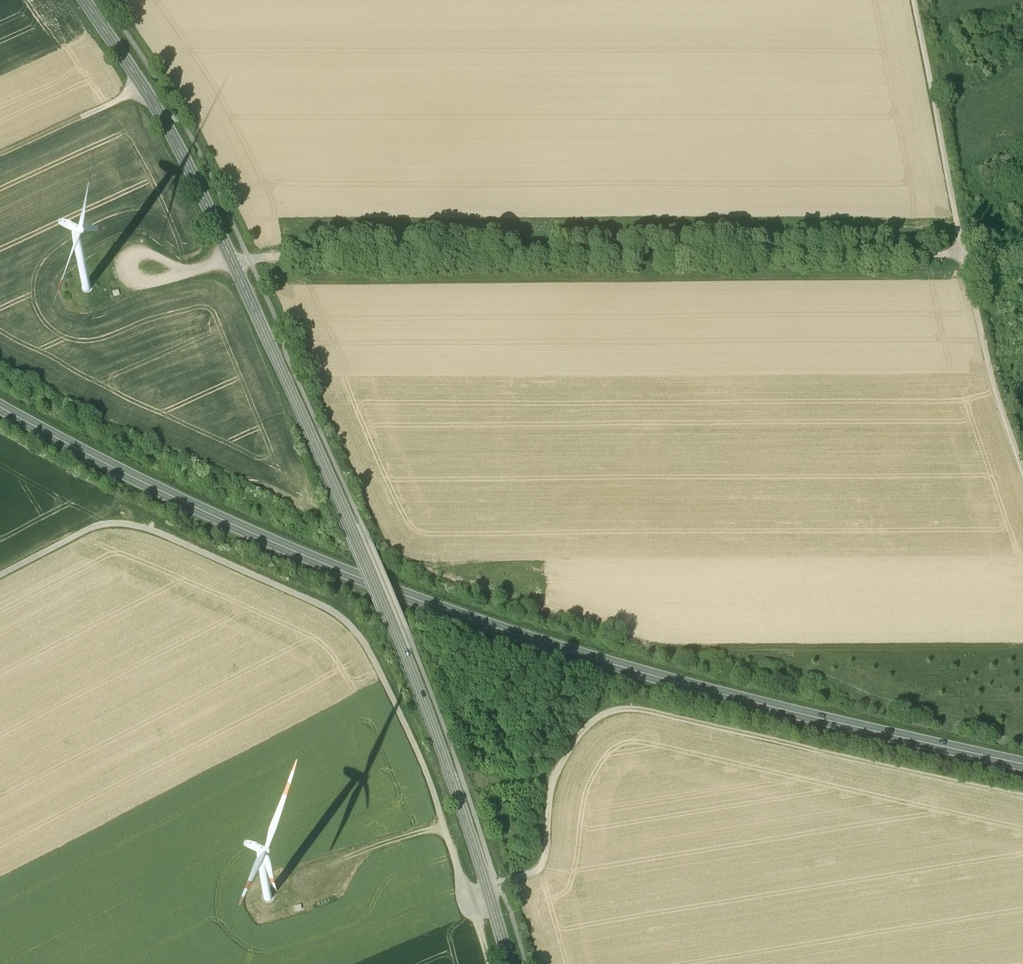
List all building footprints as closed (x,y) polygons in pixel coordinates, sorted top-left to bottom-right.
[(275,899),(279,891),(276,885),(273,882),(267,882),(261,884),(259,892),(262,899),(268,901),(275,899)]
